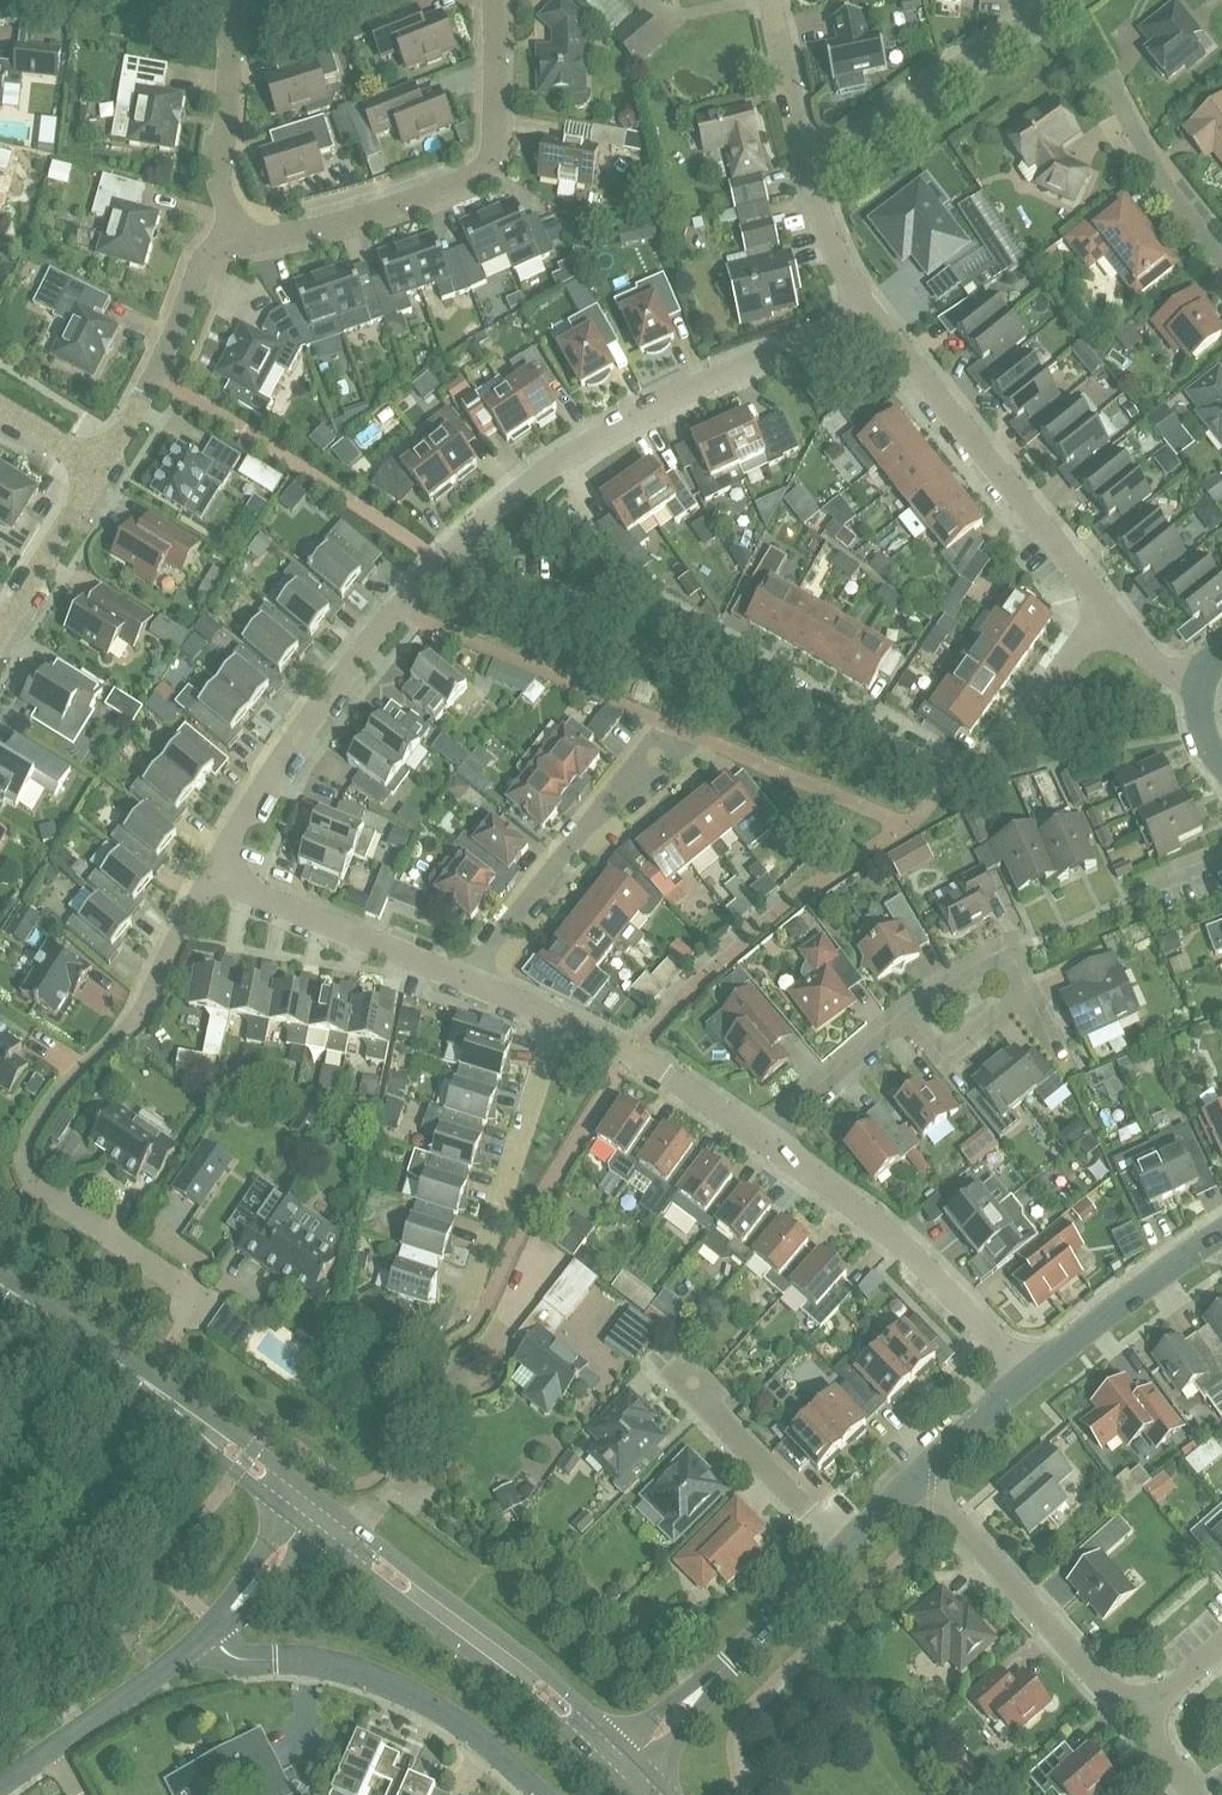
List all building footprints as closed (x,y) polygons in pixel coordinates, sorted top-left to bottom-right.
[(24,75),(58,79),(61,51),(27,47),(30,18),(42,16),(38,0),(9,0),(0,2),(0,26),(22,20),(19,46),(17,63),(0,62),(0,110),(2,110),(5,85),(22,87),(24,75)] [(585,93),(584,19),(564,0),(559,0),(541,19),(554,32),(555,48),(539,49),(540,94),(585,93)] [(613,37),(623,29),(598,0),(582,0),(613,37)] [(1189,69),(1205,57),(1192,41),(1201,33),(1176,3),(1142,30),(1154,46),(1147,51),(1169,80),(1187,66),(1189,69)] [(868,38),(862,13),(834,19),(840,45),(826,47),(833,80),(887,69),(880,36),(868,38)] [(455,50),(442,16),(409,29),(403,14),(370,27),(383,58),(401,51),(408,69),(427,61),(428,65),(442,59),(441,56),(455,50)] [(666,40),(644,14),(615,39),(637,65),(666,40)] [(279,116),(328,100),(322,81),(340,76),(330,44),(297,55),(301,70),(268,81),(279,116)] [(169,66),(126,59),(118,104),(135,107),(129,142),(174,150),(178,124),(181,125),(183,112),(180,112),(183,97),(156,92),(157,86),(165,87),(169,66)] [(405,145),(452,126),(439,92),(406,105),(400,90),(363,105),(376,137),(398,128),(405,145)] [(1185,130),(1207,158),(1214,152),(1221,161),(1221,100),(1185,130)] [(1056,101),(1007,136),(1029,167),(1036,162),(1043,172),(1037,185),(1075,202),(1089,173),(1065,162),(1056,149),(1078,133),(1056,101)] [(749,108),(700,120),(707,151),(728,146),(736,177),(763,170),(756,139),(749,108)] [(637,126),(639,118),(635,113),(627,112),(621,116),(619,124),(624,130),(632,131),(637,126)] [(274,189),(323,173),(317,156),(336,150),(325,118),(292,128),(296,143),(263,154),(274,189)] [(645,136),(627,133),(594,127),(591,144),(642,153),(645,136)] [(56,130),(34,128),(32,151),(54,153),(56,130)] [(576,185),(576,186),(578,186),(578,184),(593,186),(599,151),(584,148),(585,146),(583,146),(567,144),(568,143),(566,143),(566,145),(545,142),(544,152),(535,158),(541,166),(539,177),(560,180),(559,183),(561,183),(561,182),(576,185)] [(14,155),(0,151),(0,171),(9,174),(14,155)] [(730,183),(736,209),(769,201),(762,175),(730,183)] [(104,176),(93,215),(109,220),(99,255),(143,267),(150,242),(153,243),(156,231),(154,230),(158,215),(132,208),(134,202),(141,204),(146,188),(104,176)] [(921,183),(913,189),(871,222),(895,253),(902,262),(912,255),(929,277),(969,245),(940,207),(921,183)] [(1105,256),(1137,296),(1173,268),(1156,247),(1162,243),(1125,196),(1068,241),(1090,269),(1105,256)] [(499,213),(490,217),(507,256),(522,249),(529,265),(555,253),(540,222),(527,227),(515,199),(497,207),(499,213)] [(970,199),(958,207),(995,262),(970,279),(979,293),(1016,268),(970,199)] [(739,220),(736,209),(718,214),(721,224),(739,220)] [(507,256),(490,217),(480,221),(478,216),(461,224),(473,252),(459,258),(472,290),(487,283),(481,268),(507,256)] [(779,244),(774,221),(741,229),(746,252),(747,252),(750,266),(729,271),(730,276),(728,280),(730,290),(734,292),(742,325),(771,318),(770,314),(797,307),(793,291),(800,289),(792,256),(774,260),(771,246),(779,244)] [(472,290),(459,258),(444,263),(434,234),(416,240),(418,246),(408,249),(422,290),(437,284),(443,301),(472,290)] [(388,282),(375,287),(385,319),(393,340),(409,334),(402,315),(413,311),(407,295),(422,290),(408,249),(398,253),(396,247),(378,253),(388,282)] [(335,275),(325,278),(339,318),(366,309),(372,324),(385,319),(375,287),(361,292),(351,263),(333,269),(335,275)] [(118,329),(94,316),(96,311),(103,314),(111,299),(52,270),(35,304),(55,314),(54,317),(69,325),(53,357),(94,377),(105,354),(108,355),(113,343),(111,342),(118,329)] [(668,348),(671,344),(670,341),(675,339),(663,313),(678,307),(664,275),(636,287),(643,303),(623,312),(641,354),(646,352),(647,355),(653,355),(658,354),(663,352),(668,348)] [(305,311),(289,317),(288,317),(306,345),(307,348),(329,340),(324,324),(339,318),(325,278),(315,281),(313,276),(295,282),(305,311)] [(1191,361),(1221,336),(1221,331),(1207,313),(1209,312),(1210,311),(1210,310),(1210,309),(1210,307),(1196,290),(1154,323),(1178,353),(1182,349),(1191,361)] [(971,346),(1009,316),(991,294),(979,303),(975,297),(955,311),(963,321),(963,326),(958,330),(971,346)] [(615,337),(598,306),(569,323),(577,338),(560,347),(582,387),(586,385),(588,387),(594,387),(599,386),(604,383),(608,379),(611,374),(610,372),(614,369),(600,345),(615,337)] [(288,317),(289,317),(283,308),(271,316),(263,330),(270,334),(267,340),(243,327),(236,340),(234,339),(228,350),(230,352),(217,375),(231,382),(224,396),(274,426),(278,418),(269,413),(274,403),(259,395),(275,365),(290,373),(302,350),(307,348),(306,345),(288,317)] [(1027,339),(1009,316),(971,346),(984,362),(989,359),(994,359),(999,366),(1000,366),(1011,358),(1018,352),(1015,348),(1027,339)] [(1141,323),(1123,335),(1133,352),(1152,340),(1141,323)] [(1105,367),(1084,342),(1072,351),(1094,377),(1105,367)] [(520,379),(507,388),(533,426),(536,423),(539,427),(556,415),(553,411),(557,409),(542,386),(554,378),(534,349),(510,365),(520,379)] [(1000,366),(999,366),(992,372),(998,380),(997,385),(993,388),(1006,404),(1043,374),(1025,352),(1014,361),(1011,358),(1000,366)] [(1220,369),(1188,394),(1202,411),(1198,414),(1221,445),(1221,371),(1220,369)] [(1061,397),(1043,374),(1006,404),(1019,421),(1023,417),(1028,417),(1034,425),(1042,419),(1053,409),(1050,406),(1061,397)] [(533,426),(507,388),(501,378),(464,403),(481,428),(493,420),(508,442),(512,440),(514,443),(531,432),(529,428),(533,426)] [(1060,403),(1053,409),(1042,419),(1047,426),(1047,431),(1042,435),(1055,451),(1093,420),(1074,398),(1064,407),(1060,403)] [(344,411),(345,418),(350,433),(370,417),(367,404),(344,411)] [(438,438),(426,448),(454,484),(458,481),(460,484),(476,471),(474,468),(477,465),(461,444),(472,435),(450,407),(427,424),(438,438)] [(880,466),(915,438),(897,416),(892,420),(883,409),(857,430),(866,441),(853,451),(871,474),(880,467),(880,466)] [(739,467),(765,456),(770,467),(785,460),(784,457),(800,450),(783,414),(765,422),(767,426),(755,432),(747,414),(743,416),(741,412),(722,420),(724,424),(720,426),(739,467)] [(1177,429),(1165,413),(1151,424),(1163,440),(1177,429)] [(1111,443),(1093,420),(1055,451),(1068,467),(1073,463),(1078,464),(1084,471),(1102,456),(1099,452),(1111,443)] [(340,442),(334,424),(323,436),(324,437),(312,449),(325,457),(340,442)] [(739,467),(720,426),(716,428),(714,424),(695,433),(697,437),(693,439),(704,463),(691,469),(706,502),(747,483),(739,467)] [(932,459),(915,438),(880,466),(880,467),(897,487),(932,459)] [(241,440),(236,449),(249,458),(255,449),(241,440)] [(222,489),(241,458),(214,441),(202,460),(181,447),(153,492),(185,511),(203,482),(209,481),(222,489)] [(454,484),(426,448),(404,465),(397,456),(384,466),(371,486),(395,501),(403,490),(414,481),(431,502),(434,499),(437,503),(453,490),(450,486),(454,484)] [(1105,459),(1102,456),(1084,471),(1089,478),(1089,483),(1084,487),(1097,503),(1135,473),(1117,450),(1105,459)] [(250,458),(240,475),(273,494),(283,478),(250,458)] [(949,481),(932,459),(897,487),(914,509),(949,481)] [(630,478),(626,481),(653,518),(666,509),(676,523),(699,506),(678,477),(666,486),(651,464),(647,466),(644,463),(628,474),(630,478)] [(11,471),(3,467),(0,466),(0,488),(11,471)] [(11,471),(0,488),(0,545),(21,558),(39,529),(20,517),(35,493),(29,487),(24,481),(17,476),(11,471)] [(1135,473),(1097,503),(1110,519),(1115,515),(1120,516),(1125,523),(1137,514),(1144,508),(1141,504),(1153,495),(1135,473)] [(1219,475),(1204,487),(1217,504),(1221,500),(1221,480),(1219,475)] [(653,518),(626,481),(622,483),(620,480),(603,492),(606,495),(602,498),(618,520),(602,531),(620,556),(625,559),(650,541),(640,527),(653,518)] [(966,502),(949,481),(914,509),(931,530),(966,502)] [(263,496),(255,510),(269,518),(277,504),(263,496)] [(984,524),(966,502),(931,530),(948,551),(942,556),(960,579),(971,564),(957,546),(984,524)] [(1137,514),(1125,523),(1118,529),(1124,536),(1123,541),(1118,545),(1132,561),(1169,531),(1151,508),(1139,518),(1137,514)] [(135,574),(153,585),(167,562),(182,572),(199,546),(157,520),(148,535),(133,525),(114,555),(138,569),(135,574)] [(846,528),(835,520),(826,532),(837,540),(846,528)] [(328,549),(310,570),(344,598),(357,582),(363,586),(377,570),(359,555),(368,544),(342,522),(324,545),(328,549)] [(1169,531),(1132,561),(1145,577),(1149,573),(1154,574),(1160,581),(1168,575),(1179,566),(1176,562),(1187,553),(1169,531)] [(843,572),(852,561),(841,553),(833,565),(843,572)] [(882,573),(891,562),(880,555),(872,566),(882,573)] [(1186,560),(1179,566),(1168,575),(1173,582),(1173,587),(1168,591),(1181,607),(1219,577),(1201,555),(1189,564),(1186,560)] [(852,561),(843,572),(853,580),(862,568),(852,561)] [(900,570),(891,562),(882,573),(892,581),(900,570)] [(346,607),(295,564),(285,576),(297,586),(279,608),(312,635),(326,619),(332,623),(346,607)] [(221,595),(232,572),(221,567),(210,589),(221,595)] [(1181,607),(1194,623),(1199,619),(1204,620),(1210,627),(1221,618),(1221,581),(1219,577),(1181,607)] [(955,589),(967,597),(974,587),(962,578),(955,589)] [(775,636),(797,596),(773,582),(750,622),(775,636)] [(887,605),(895,594),(885,586),(877,598),(887,605)] [(967,597),(955,589),(948,599),(959,607),(967,597)] [(905,601),(895,594),(887,605),(896,612),(905,601)] [(1014,595),(998,619),(1035,645),(1051,622),(1014,595)] [(797,596),(775,636),(798,649),(821,610),(797,596)] [(87,600),(68,629),(109,655),(120,637),(135,646),(151,620),(122,602),(113,616),(87,600)] [(295,656),(301,661),(315,644),(268,604),(258,616),(263,621),(245,642),(281,673),(295,656)] [(821,610),(798,649),(822,663),(845,624),(821,610)] [(220,626),(207,616),(197,629),(210,639),(220,626)] [(1035,645),(998,619),(982,641),(1019,667),(1035,645)] [(845,624),(822,663),(846,677),(868,637),(845,624)] [(931,638),(943,646),(949,636),(937,628),(931,638)] [(893,652),(868,637),(846,677),(870,691),(893,652)] [(943,646),(931,638),(923,648),(935,657),(943,646)] [(982,641),(966,663),(1003,689),(1019,667),(982,641)] [(219,683),(252,711),(266,694),(272,699),(286,683),(242,646),(232,658),(236,662),(219,683)] [(449,710),(468,687),(432,656),(413,679),(425,689),(414,702),(437,722),(448,709),(449,710)] [(42,672),(24,701),(43,713),(40,719),(59,731),(73,707),(87,716),(103,691),(58,663),(50,676),(42,672)] [(966,663),(951,685),(987,712),(1003,689),(966,663)] [(252,711),(219,683),(205,700),(191,688),(177,704),(186,712),(230,749),(244,732),(238,727),(252,711)] [(987,712),(951,685),(941,699),(933,693),(918,715),(955,741),(963,729),(971,734),(987,712)] [(366,739),(404,768),(422,745),(417,741),(426,730),(404,714),(396,726),(383,716),(366,739)] [(595,737),(573,720),(566,729),(546,753),(536,745),(527,756),(541,768),(563,786),(573,774),(582,781),(601,757),(588,747),(595,737)] [(181,742),(164,762),(197,790),(211,774),(217,779),(231,762),(187,725),(177,737),(181,742)] [(4,802),(6,799),(17,806),(32,782),(56,796),(71,771),(16,738),(5,756),(0,753),(0,800),(4,802)] [(404,768),(366,739),(349,762),(362,772),(353,783),(375,799),(383,788),(387,791),(404,768)] [(517,768),(528,777),(509,801),(544,829),(563,805),(554,797),(563,786),(541,768),(527,756),(517,768)] [(1126,800),(1172,777),(1164,758),(1117,780),(1126,800)] [(197,790),(164,762),(146,783),(142,779),(131,791),(175,828),(189,811),(183,806),(197,790)] [(1087,802),(1072,771),(1061,776),(1076,807),(1087,802)] [(1181,795),(1172,777),(1126,800),(1135,818),(1140,816),(1181,795)] [(727,778),(705,796),(734,831),(754,814),(765,828),(780,816),(755,786),(742,797),(727,778)] [(1105,791),(1100,780),(1084,788),(1089,799),(1105,791)] [(1181,795),(1140,816),(1148,833),(1195,812),(1186,793),(1181,795)] [(734,831),(705,796),(684,813),(712,848),(712,849),(722,861),(731,853),(721,841),(734,831)] [(321,811),(311,838),(355,855),(366,829),(361,827),(366,813),(341,803),(336,817),(321,811)] [(178,837),(145,809),(127,830),(122,827),(112,838),(156,875),(170,859),(164,854),(178,837)] [(1106,825),(1099,809),(1088,813),(1095,830),(1106,825)] [(970,822),(979,818),(975,810),(966,814),(970,822)] [(1204,831),(1195,812),(1148,833),(1157,852),(1204,831)] [(684,813),(663,831),(691,866),(712,849),(712,848),(684,813)] [(979,818),(970,822),(973,830),(982,825),(979,818)] [(1076,818),(1057,827),(1079,874),(1098,865),(1076,818)] [(479,846),(469,858),(492,876),(501,864),(510,871),(529,847),(494,819),(475,843),(479,846)] [(1034,824),(1015,833),(1039,886),(1057,878),(1039,835),(1034,824)] [(982,825),(973,830),(977,837),(986,833),(982,825)] [(1057,827),(1039,835),(1057,878),(1059,883),(1079,874),(1057,827)] [(1115,844),(1108,829),(1097,833),(1104,849),(1115,844)] [(691,866),(663,831),(641,849),(654,865),(641,875),(665,899),(684,882),(679,876),(691,866)] [(990,841),(986,833),(977,837),(981,845),(990,841)] [(1039,886),(1015,833),(996,842),(1006,863),(1020,895),(1039,886)] [(355,855),(311,838),(300,864),(315,870),(309,884),(336,894),(342,881),(344,882),(355,855)] [(998,866),(989,846),(976,852),(984,868),(959,882),(964,892),(939,906),(946,919),(942,921),(941,925),(945,932),(949,934),(953,932),(955,935),(993,915),(985,900),(998,894),(986,872),(998,866)] [(89,882),(132,919),(146,902),(140,897),(155,880),(122,853),(104,874),(99,870),(89,882)] [(492,876),(469,858),(460,870),(448,860),(431,881),(432,887),(473,919),(492,895),(482,887),(492,876)] [(893,877),(883,860),(874,866),(884,883),(893,877)] [(1135,873),(1130,862),(1114,869),(1119,880),(1135,873)] [(768,874),(759,863),(749,871),(758,883),(768,874)] [(381,920),(400,874),(384,867),(365,914),(381,920)] [(613,875),(596,898),(631,926),(648,903),(613,875)] [(688,885),(697,898),(710,889),(701,876),(688,885)] [(726,889),(748,915),(759,906),(737,879),(726,889)] [(907,963),(921,955),(907,931),(919,924),(903,896),(886,906),(898,927),(889,933),(878,930),(875,940),(861,949),(866,958),(864,968),(874,971),(879,980),(893,972),(904,975),(907,963)] [(110,964),(124,947),(119,943),(133,926),(100,898),(82,919),(77,915),(67,927),(110,964)] [(596,898),(579,919),(614,947),(631,926),(596,898)] [(40,919),(24,909),(8,933),(24,943),(40,919)] [(614,947),(579,919),(562,940),(597,968),(614,947)] [(1205,925),(1215,954),(1221,952),(1221,919),(1205,925)] [(806,985),(810,991),(797,1000),(819,1029),(846,1009),(841,1002),(843,992),(862,978),(842,951),(837,954),(824,936),(801,953),(809,963),(806,966),(804,970),(803,974),(803,978),(804,982),(806,985)] [(597,968),(562,940),(544,962),(554,970),(541,987),(570,1002),(597,968)] [(36,974),(23,995),(56,1016),(70,995),(74,998),(93,969),(50,942),(31,971),(36,974)] [(1185,978),(1202,972),(1196,956),(1179,962),(1185,978)] [(1068,996),(1085,1035),(1137,1012),(1113,957),(1094,966),(1101,981),(1068,996)] [(236,989),(235,989),(219,986),(221,975),(198,970),(191,1007),(205,1009),(211,1019),(209,1030),(228,1033),(232,1015),(231,1014),(236,989)] [(237,978),(235,989),(236,989),(231,1014),(232,1015),(244,1017),(251,1026),(247,1042),(266,1046),(271,1022),(270,1022),(276,992),(275,992),(259,989),(261,982),(237,978)] [(277,985),(275,992),(276,992),(270,1022),(271,1022),(284,1025),(290,1034),(288,1045),(307,1049),(310,1030),(315,1004),(314,1004),(298,1001),(300,990),(277,985)] [(728,1043),(763,1083),(789,1061),(761,1029),(775,1017),(751,990),(725,1012),(742,1030),(728,1043)] [(316,993),(314,1004),(315,1004),(310,1030),(323,1032),(330,1042),(327,1053),(346,1056),(350,1037),(349,1037),(354,1012),(338,1009),(340,997),(316,993)] [(356,1000),(354,1012),(349,1037),(350,1037),(363,1040),(369,1049),(367,1060),(386,1064),(397,1008),(356,1000)] [(499,1077),(499,1078),(502,1079),(503,1076),(511,1076),(511,1061),(508,1060),(517,1032),(477,1019),(462,1065),(499,1077)] [(0,1025),(0,1087),(10,1094),(29,1066),(16,1057),(23,1048),(8,1038),(12,1033),(0,1025)] [(1016,1049),(995,1066),(1024,1102),(1036,1092),(1045,1104),(1066,1087),(1048,1065),(1037,1074),(1016,1049)] [(175,1073),(209,1079),(213,1080),(217,1058),(179,1051),(175,1073)] [(462,1065),(447,1111),(484,1122),(484,1123),(487,1124),(488,1121),(496,1122),(497,1107),(493,1105),(497,1094),(494,1093),(499,1078),(499,1077),(462,1065)] [(1024,1102),(995,1066),(974,1083),(995,1108),(984,1117),(1002,1140),(1023,1123),(1013,1111),(1024,1102)] [(45,1099),(58,1081),(46,1073),(33,1091),(45,1099)] [(960,1110),(938,1084),(927,1093),(921,1085),(910,1095),(907,1091),(895,1100),(925,1138),(960,1110)] [(327,1114),(311,1103),(292,1130),(308,1141),(327,1114)] [(657,1144),(656,1144),(643,1135),(652,1122),(625,1103),(599,1140),(618,1153),(609,1166),(611,1173),(628,1185),(657,1144)] [(117,1105),(103,1125),(102,1124),(100,1127),(101,1128),(91,1142),(112,1157),(109,1161),(138,1181),(143,1173),(156,1181),(179,1147),(117,1105)] [(484,1122),(447,1111),(431,1106),(423,1128),(439,1138),(433,1156),(470,1168),(469,1168),(473,1169),(474,1167),(482,1167),(482,1152),(479,1151),(483,1139),(479,1138),(484,1123),(484,1122)] [(1219,1106),(1216,1111),(1206,1115),(1206,1117),(1201,1119),(1209,1136),(1214,1134),(1221,1151),(1221,1107),(1219,1106)] [(876,1181),(916,1149),(896,1124),(885,1133),(878,1132),(866,1118),(854,1128),(860,1137),(848,1147),(876,1181)] [(1071,1137),(1093,1160),(1111,1143),(1090,1120),(1071,1137)] [(667,1128),(656,1144),(657,1144),(628,1185),(629,1185),(646,1197),(645,1199),(644,1199),(644,1200),(665,1216),(673,1205),(698,1171),(685,1161),(694,1148),(667,1128)] [(1195,1140),(1158,1157),(1176,1196),(1200,1184),(1196,1177),(1209,1171),(1195,1140)] [(206,1143),(173,1190),(201,1209),(234,1162),(206,1143)] [(470,1168),(433,1156),(415,1152),(410,1174),(424,1183),(418,1201),(455,1213),(455,1214),(458,1215),(459,1212),(467,1212),(468,1197),(464,1196),(468,1185),(465,1184),(469,1168),(470,1168)] [(1176,1196),(1158,1157),(1120,1174),(1135,1205),(1148,1199),(1151,1207),(1176,1196)] [(707,1159),(698,1171),(673,1205),(711,1234),(737,1202),(737,1201),(724,1192),(734,1179),(707,1159)] [(173,1190),(166,1201),(239,1250),(291,1286),(295,1281),(313,1294),(309,1300),(322,1309),(336,1288),(325,1280),(341,1257),(336,1254),(347,1239),(279,1192),(234,1162),(201,1209),(173,1190)] [(964,1236),(997,1209),(980,1188),(974,1193),(965,1182),(943,1200),(952,1211),(947,1215),(964,1236)] [(737,1202),(711,1234),(712,1234),(705,1243),(728,1261),(732,1256),(747,1268),(756,1257),(756,1256),(775,1234),(774,1233),(762,1223),(772,1210),(746,1189),(737,1201),(737,1202)] [(418,1201),(404,1247),(441,1258),(440,1259),(444,1260),(445,1257),(453,1258),(453,1243),(449,1241),(454,1230),(450,1229),(455,1214),(455,1213),(418,1201)] [(997,1209),(964,1236),(981,1257),(986,1253),(995,1264),(1036,1231),(1026,1219),(1013,1230),(997,1209)] [(574,1256),(597,1225),(581,1214),(575,1222),(561,1211),(550,1225),(564,1235),(557,1244),(574,1256)] [(784,1221),(774,1233),(775,1234),(756,1256),(756,1257),(772,1271),(765,1280),(785,1297),(794,1288),(793,1287),(812,1266),(811,1265),(799,1255),(810,1243),(784,1221)] [(1068,1256),(1082,1245),(1064,1223),(1028,1252),(1037,1264),(1017,1280),(1039,1307),(1081,1273),(1068,1256)] [(373,1258),(360,1255),(363,1236),(359,1235),(352,1270),(370,1273),(373,1258)] [(441,1258),(404,1247),(389,1293),(429,1306),(430,1303),(438,1303),(439,1288),(435,1287),(439,1275),(436,1274),(440,1259),(441,1258)] [(823,1253),(811,1265),(812,1266),(793,1287),(794,1288),(810,1302),(802,1311),(822,1329),(849,1298),(837,1287),(848,1275),(823,1253)] [(563,1397),(576,1380),(578,1382),(581,1378),(579,1377),(587,1366),(547,1334),(562,1315),(567,1320),(589,1292),(567,1274),(545,1302),(544,1301),(518,1334),(531,1345),(518,1361),(542,1379),(530,1394),(531,1400),(545,1411),(551,1410),(562,1397),(563,1397)] [(629,1274),(621,1288),(656,1308),(664,1293),(629,1274)] [(215,1323),(209,1331),(235,1349),(247,1332),(249,1333),(254,1327),(226,1307),(215,1323)] [(1206,1320),(1221,1342),(1221,1309),(1206,1320)] [(867,1333),(913,1381),(924,1371),(927,1374),(937,1364),(934,1361),(937,1358),(928,1350),(940,1339),(918,1316),(906,1327),(905,1326),(891,1340),(869,1318),(861,1326),(867,1333)] [(913,1381),(867,1333),(858,1342),(872,1357),(859,1370),(848,1359),(836,1370),(848,1383),(870,1406),(881,1395),(889,1404),(892,1401),(895,1405),(906,1395),(902,1391),(913,1381)] [(1194,1385),(1206,1401),(1208,1399),(1221,1418),(1221,1369),(1212,1355),(1200,1364),(1181,1338),(1179,1339),(1176,1336),(1172,1335),(1165,1340),(1165,1344),(1167,1348),(1155,1356),(1182,1393),(1194,1385)] [(1221,1369),(1221,1348),(1212,1355),(1221,1369)] [(801,1403),(788,1389),(778,1380),(777,1378),(765,1390),(791,1417),(794,1414),(803,1423),(789,1437),(790,1438),(778,1449),(800,1472),(812,1461),(820,1470),(823,1468),(826,1471),(836,1461),(833,1458),(844,1447),(801,1403)] [(1103,1446),(1120,1433),(1130,1445),(1147,1432),(1159,1446),(1183,1427),(1164,1403),(1151,1413),(1125,1380),(1097,1403),(1103,1410),(1085,1424),(1103,1446)] [(848,1383),(837,1393),(836,1392),(821,1406),(810,1394),(801,1403),(844,1447),(854,1437),(858,1441),(868,1431),(865,1427),(867,1425),(859,1416),(870,1406),(848,1383)] [(655,1417),(630,1393),(592,1431),(603,1442),(592,1453),(619,1480),(614,1485),(626,1496),(648,1473),(639,1464),(664,1439),(649,1423),(655,1417)] [(1195,1455),(1203,1475),(1221,1467),(1221,1444),(1195,1455)] [(1031,1534),(1066,1502),(1054,1488),(1072,1473),(1048,1446),(1018,1472),(1031,1486),(1007,1507),(1031,1534)] [(727,1490),(716,1478),(690,1452),(664,1478),(660,1478),(652,1485),(653,1490),(645,1497),(670,1522),(663,1529),(675,1541),(727,1490)] [(1148,1465),(1121,1485),(1135,1504),(1162,1484),(1148,1465)] [(1154,1491),(1169,1505),(1187,1487),(1173,1473),(1154,1491)] [(677,1562),(704,1589),(717,1576),(719,1578),(720,1577),(729,1585),(761,1553),(751,1543),(765,1528),(738,1501),(677,1562)] [(1192,1534),(1211,1556),(1221,1546),(1221,1547),(1221,1511),(1213,1519),(1211,1517),(1192,1534)] [(1119,1516),(1094,1539),(1108,1555),(1133,1532),(1119,1516)] [(1087,1567),(1072,1581),(1106,1619),(1135,1593),(1104,1559),(1101,1555),(1087,1567)] [(925,1629),(917,1636),(943,1666),(951,1658),(962,1670),(996,1640),(970,1611),(965,1615),(944,1590),(914,1617),(925,1629)] [(1025,1673),(1010,1686),(1005,1685),(996,1675),(972,1697),(995,1724),(1001,1724),(1004,1721),(1015,1734),(1026,1724),(1030,1725),(1039,1717),(1039,1713),(1051,1702),(1025,1673)] [(410,1778),(394,1771),(401,1756),(369,1741),(368,1743),(359,1739),(360,1735),(359,1734),(332,1794),(363,1794),(374,1772),(394,1781),(388,1794),(402,1794),(410,1778)] [(289,1791),(261,1735),(174,1779),(182,1794),(281,1794),(289,1791)] [(1075,1759),(1070,1759),(1061,1749),(1029,1777),(1045,1794),(1048,1794),(1054,1790),(1058,1794),(1069,1794),(1098,1794),(1103,1791),(1104,1787),(1116,1776),(1090,1746),(1075,1759)] [(402,1794),(446,1794),(410,1778),(402,1794)]
